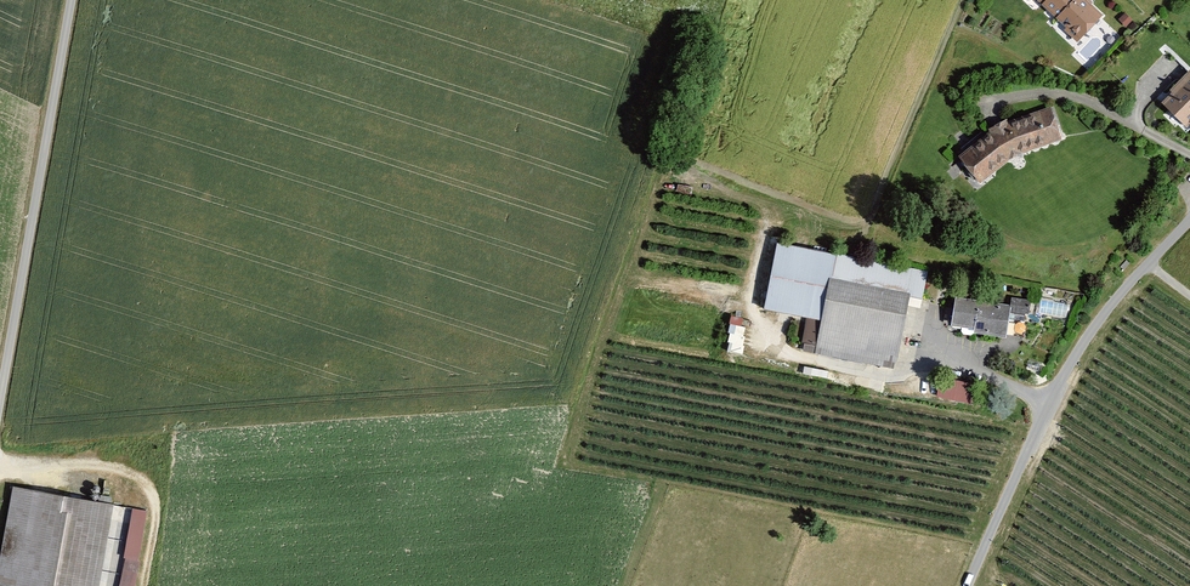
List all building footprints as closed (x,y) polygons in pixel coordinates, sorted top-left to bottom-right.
[(1087,0),(1031,0),(1078,45),(1105,17),(1087,0)] [(1189,130),(1189,76),(1163,104),(1189,130)] [(1065,143),(1055,109),(993,130),(960,160),(985,184),(1017,158),(1065,143)] [(931,273),(780,245),(767,313),(811,322),(805,351),(901,369),(912,310),(923,312),(931,273)] [(1011,308),(958,299),(953,328),(1008,338),(1011,319),(1031,323),(1034,302),(1012,299),(1011,308)] [(747,320),(732,320),(731,350),(745,351),(747,320)] [(802,374),(835,376),(836,367),(802,365),(802,374)] [(969,406),(972,387),(943,381),(940,400),(969,406)] [(14,490),(0,575),(0,585),(98,585),(111,506),(14,490)]
